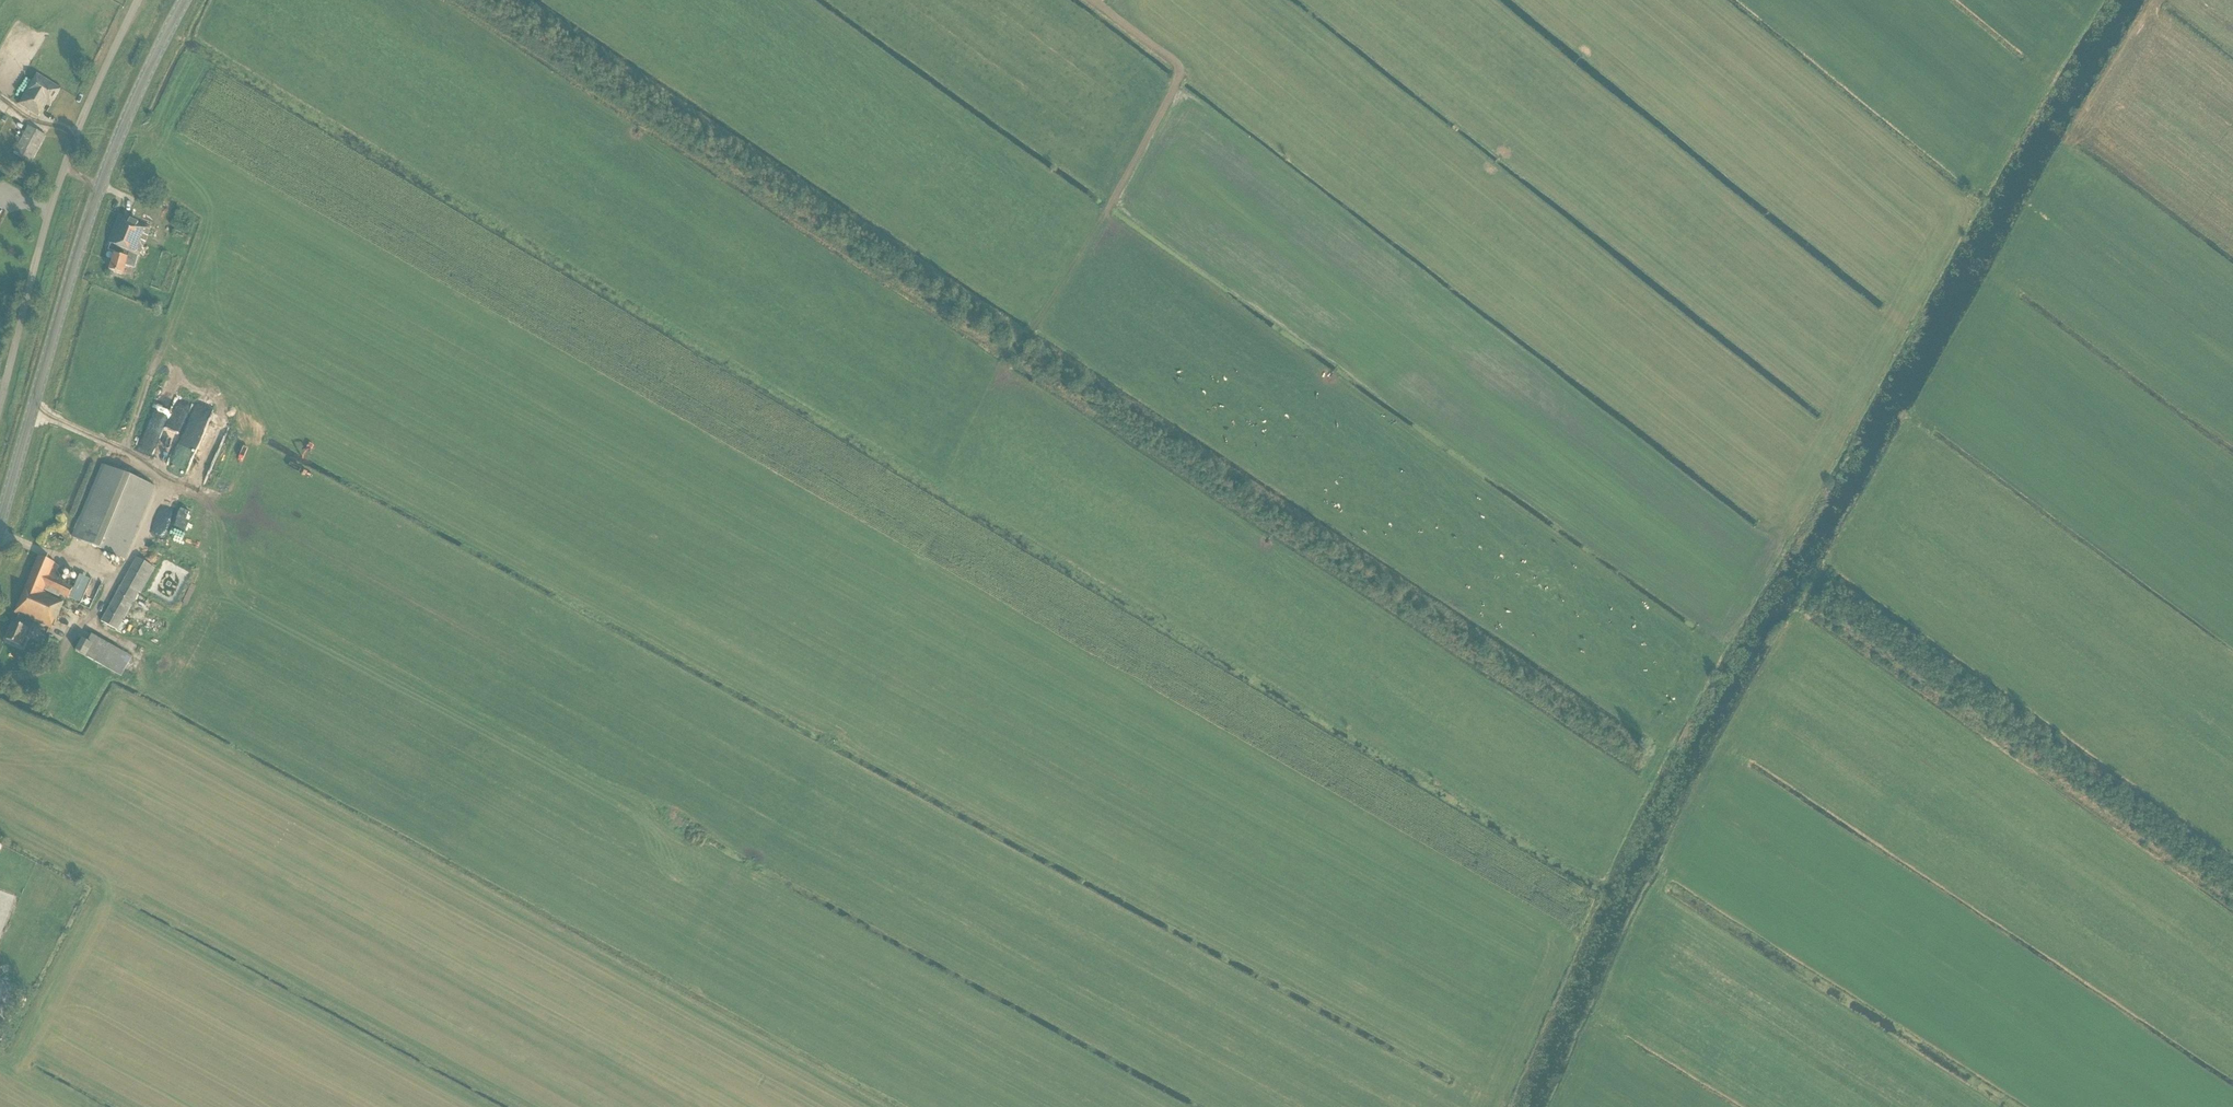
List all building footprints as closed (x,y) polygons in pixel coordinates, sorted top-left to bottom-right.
[(18,104),(39,117),(46,105),(50,107),(61,89),(37,74),(18,104)] [(46,135),(27,126),(14,154),(32,163),(46,135)] [(110,271),(123,274),(125,266),(135,268),(138,256),(139,256),(151,229),(120,215),(109,243),(110,243),(108,250),(115,252),(110,271)] [(158,402),(170,406),(173,395),(162,391),(158,402)] [(187,409),(172,403),(156,445),(161,447),(159,453),(168,457),(187,409)] [(186,424),(200,430),(209,412),(194,405),(186,424)] [(225,458),(231,461),(240,442),(234,439),(225,458)] [(73,538),(125,559),(155,487),(103,465),(73,538)] [(69,598),(73,587),(58,581),(63,569),(54,565),(55,564),(38,557),(14,613),(25,617),(21,626),(13,622),(6,640),(21,646),(24,636),(27,638),(34,621),(53,628),(63,601),(51,596),(52,594),(59,596),(60,594),(69,598)] [(139,592),(141,593),(155,568),(137,558),(101,622),(117,631),(139,592)] [(77,573),(70,598),(81,601),(89,577),(77,573)] [(147,626),(151,620),(144,616),(141,622),(147,626)] [(155,635),(161,626),(155,622),(149,631),(155,635)] [(88,642),(82,639),(75,652),(85,658),(86,657),(121,677),(132,657),(92,635),(88,642)] [(1641,733),(1635,737),(1643,747),(1648,743),(1641,733)]
